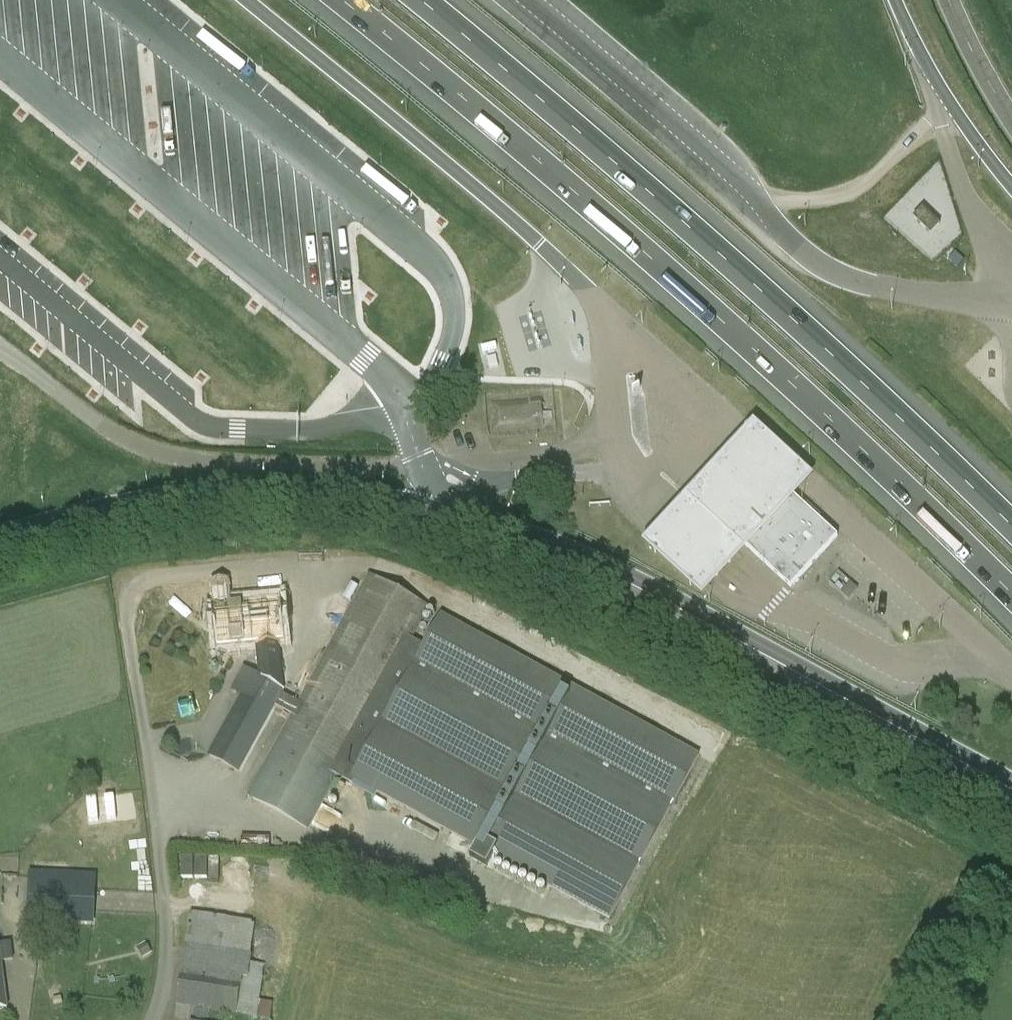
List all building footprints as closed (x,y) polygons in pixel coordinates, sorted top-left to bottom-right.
[(930,235),(939,226),(923,210),(914,219),(930,235)] [(322,221),(324,239),(334,238),(332,220),(322,221)] [(508,423),(540,417),(538,408),(534,409),(533,401),(505,405),(508,423)] [(749,424),(636,544),(696,600),(746,547),(793,497),(809,480),(749,424)] [(746,547),(793,591),(840,540),(793,497),(746,547)] [(244,805),(304,838),(342,768),(353,774),(352,778),(485,850),(479,861),(533,890),(532,891),(585,919),(592,908),(610,918),(700,753),(657,731),(660,726),(647,718),(644,723),(609,705),(612,699),(598,692),(595,697),(558,677),(561,672),(544,663),(541,668),(504,648),(507,643),(491,634),(488,639),(441,614),(423,648),(410,642),(429,607),(369,575),(301,700),(284,690),(279,640),(284,640),(279,599),(231,604),(229,580),(211,582),(218,647),(258,643),(261,677),(243,667),(165,811),(206,833),(277,701),(296,711),(244,805)] [(122,828),(119,795),(85,797),(88,831),(122,828)] [(30,879),(28,921),(95,924),(97,882),(30,879)] [(8,888),(9,907),(28,906),(27,887),(8,888)] [(7,1009),(1,963),(14,961),(12,944),(0,945),(0,1009),(7,1009)] [(183,970),(177,1006),(178,1006),(176,1019),(186,1019),(208,1019),(209,1011),(226,1013),(238,1015),(244,978),(183,970)] [(209,1011),(208,1019),(225,1019),(226,1013),(209,1011)]
